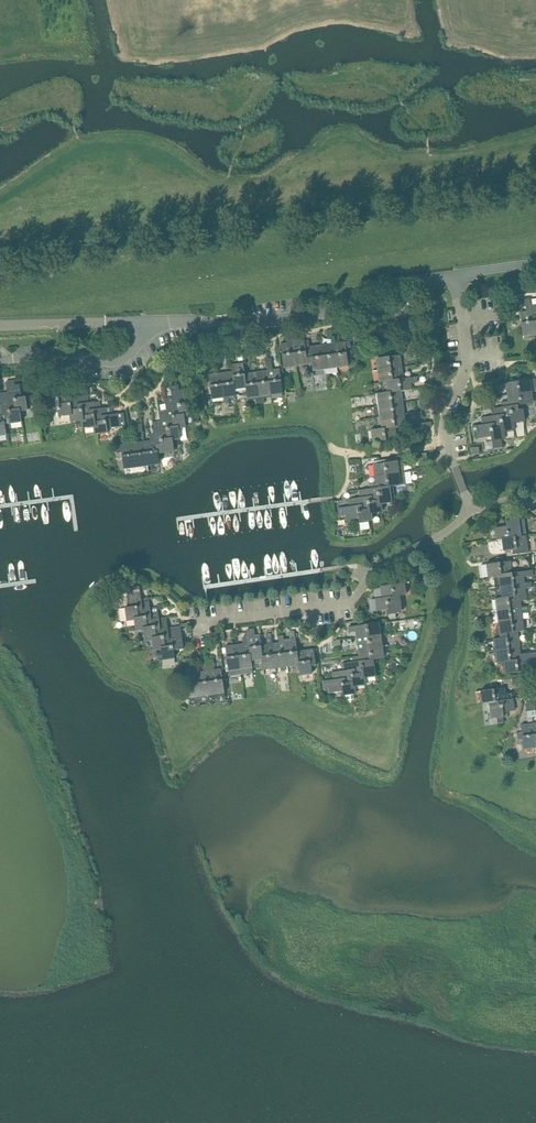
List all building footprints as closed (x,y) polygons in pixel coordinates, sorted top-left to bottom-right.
[(525,312),(519,313),(522,338),(534,336),(530,305),(525,306),(525,312)] [(331,330),(325,331),(327,340),(333,338),(331,330)] [(297,335),(291,336),(296,368),(307,366),(307,360),(305,348),(304,341),(298,342),(297,335)] [(287,344),(280,344),(283,369),(296,368),(291,336),(286,337),(287,344)] [(335,344),(333,344),(336,369),(339,369),(348,368),(348,363),(351,363),(350,356),(347,356),(346,350),(351,350),(350,342),(335,344)] [(321,346),(324,371),(325,371),(336,369),(333,344),(321,346)] [(229,345),(218,346),(219,354),(230,353),(229,345)] [(305,348),(307,360),(307,366),(311,366),(312,373),(324,371),(321,346),(309,347),(305,348)] [(263,347),(252,349),(253,357),(264,356),(263,347)] [(430,364),(429,354),(420,355),(422,365),(430,364)] [(400,356),(375,359),(376,370),(402,367),(400,356)] [(242,364),(232,365),(233,372),(235,390),(245,389),(244,374),(242,364)] [(271,364),(266,365),(267,371),(270,396),(283,395),(279,370),(273,371),(272,364),(271,364)] [(402,367),(376,370),(378,382),(381,382),(403,379),(402,367)] [(267,371),(256,373),(259,399),(260,404),(264,403),(264,397),(269,396),(270,396),(267,371)] [(209,383),(205,383),(207,398),(211,398),(212,400),(224,399),(225,398),(236,397),(235,390),(233,372),(231,372),(221,374),(220,374),(208,375),(209,383)] [(245,374),(244,374),(245,389),(247,399),(255,398),(256,404),(260,404),(259,399),(256,373),(254,373),(245,374)] [(403,379),(381,382),(381,383),(382,394),(382,395),(401,392),(412,391),(411,384),(417,383),(417,377),(403,379)] [(505,384),(506,394),(506,395),(531,391),(535,391),(535,388),(535,380),(505,384)] [(14,381),(6,382),(7,393),(9,404),(15,403),(16,413),(20,413),(28,412),(25,398),(22,398),(20,385),(15,386),(14,381)] [(178,386),(170,388),(171,398),(173,413),(178,412),(179,418),(184,418),(192,417),(190,403),(186,404),(184,390),(179,391),(178,386)] [(53,398),(44,400),(46,412),(57,411),(56,405),(65,404),(64,399),(75,398),(74,390),(52,393),(53,398)] [(507,402),(501,403),(501,408),(522,405),(533,404),(531,391),(506,395),(507,402)] [(382,395),(376,395),(378,407),(403,403),(401,392),(382,395)] [(7,393),(1,394),(2,406),(4,417),(8,417),(9,425),(22,423),(20,413),(16,413),(15,403),(9,404),(7,393)] [(65,404),(56,405),(57,411),(58,418),(69,416),(68,411),(77,410),(77,405),(86,404),(85,396),(75,398),(64,399),(65,404)] [(171,398),(164,399),(166,410),(168,425),(172,424),(173,430),(179,430),(186,429),(184,418),(179,418),(178,412),(173,413),(171,398)] [(429,410),(427,399),(419,400),(421,411),(429,410)] [(77,410),(68,411),(69,416),(70,424),(81,422),(80,417),(89,416),(89,411),(101,409),(99,402),(86,404),(77,405),(77,410)] [(403,403),(378,407),(379,418),(404,415),(403,403)] [(492,416),(481,418),(482,426),(492,424),(493,430),(503,429),(504,433),(515,431),(514,424),(525,422),(523,410),(522,410),(522,405),(501,408),(491,409),(492,416)] [(89,416),(80,417),(81,422),(82,430),(93,428),(92,423),(101,422),(101,417),(112,415),(111,408),(108,408),(101,409),(89,411),(89,416)] [(166,410),(158,411),(160,422),(162,437),(166,436),(167,442),(173,442),(180,441),(179,430),(173,430),(172,424),(168,425),(166,410)] [(101,422),(92,423),(93,428),(94,435),(108,433),(107,429),(120,428),(120,427),(124,427),(124,422),(123,414),(112,415),(101,417),(101,422)] [(404,415),(379,418),(381,430),(395,428),(406,427),(404,415)] [(160,422),(153,423),(158,455),(161,454),(174,452),(173,442),(167,442),(166,436),(162,437),(160,422)] [(150,442),(144,442),(148,467),(159,466),(158,455),(153,423),(152,423),(154,434),(149,435),(150,442)] [(471,427),(472,435),(477,435),(477,439),(491,437),(493,454),(503,452),(502,441),(505,440),(504,433),(503,429),(493,430),(492,424),(482,426),(471,427)] [(381,430),(373,431),(374,443),(375,448),(383,447),(391,446),(390,441),(397,440),(395,428),(381,430)] [(144,442),(130,444),(134,469),(148,467),(144,442)] [(120,446),(115,446),(116,453),(117,460),(122,459),(124,470),(134,469),(130,444),(120,446)] [(398,461),(372,465),(374,476),(404,472),(403,464),(398,464),(398,461)] [(375,484),(368,485),(369,490),(393,487),(406,485),(404,472),(374,476),(375,484)] [(369,490),(359,491),(360,498),(370,497),(371,502),(381,501),(381,505),(395,504),(393,487),(369,490)] [(360,498),(348,500),(349,507),(361,506),(361,511),(371,510),(372,514),(382,513),(381,505),(381,501),(371,502),(370,497),(360,498)] [(349,507),(343,508),(344,516),(345,519),(345,521),(358,519),(358,524),(368,522),(370,522),(372,521),(372,514),(371,510),(361,511),(361,506),(349,507)] [(496,541),(501,540),(512,538),(521,537),(518,520),(512,521),(511,516),(505,517),(506,527),(494,529),(496,541)] [(526,536),(521,537),(512,538),(501,540),(503,552),(514,550),(515,555),(528,553),(526,536)] [(497,564),(486,565),(487,576),(498,575),(512,573),(511,562),(503,563),(503,558),(496,559),(497,564)] [(512,573),(498,575),(499,587),(524,584),(524,578),(530,577),(529,571),(512,573)] [(380,586),(382,598),(400,596),(407,595),(405,583),(394,584),(393,579),(386,580),(387,585),(380,586)] [(524,584),(499,587),(501,598),(526,595),(525,589),(532,588),(531,583),(524,584)] [(129,608),(124,609),(126,622),(134,621),(139,621),(138,609),(142,609),(141,599),(140,588),(131,589),(132,594),(127,595),(129,608)] [(501,598),(494,599),(496,611),(521,608),(520,602),(527,601),(526,595),(501,598)] [(402,613),(400,596),(382,598),(375,599),(377,612),(389,610),(390,620),(397,619),(396,614),(402,613)] [(139,621),(134,621),(135,632),(143,631),(148,630),(147,619),(151,618),(150,609),(148,598),(141,599),(142,609),(138,609),(139,621)] [(521,608),(496,611),(498,626),(523,622),(522,613),(528,612),(527,607),(521,608)] [(148,630),(143,631),(144,642),(152,641),(157,640),(156,629),(160,628),(159,619),(157,610),(157,608),(150,609),(151,618),(147,619),(148,630)] [(157,640),(152,641),(153,652),(161,651),(166,650),(165,639),(169,638),(168,629),(167,629),(166,618),(159,619),(160,628),(156,629),(157,640)] [(523,622),(498,626),(500,639),(513,637),(512,633),(518,632),(524,631),(523,622)] [(379,623),(347,628),(348,634),(355,633),(356,639),(381,636),(379,623)] [(166,650),(161,651),(162,661),(174,660),(173,651),(178,651),(184,650),(180,627),(175,628),(168,629),(169,638),(165,639),(166,650)] [(254,629),(247,631),(247,633),(252,667),(263,666),(260,646),(258,636),(255,636),(254,629)] [(500,639),(493,640),(495,652),(520,648),(518,632),(512,633),(513,637),(500,639)] [(243,645),(237,645),(240,670),(252,669),(252,667),(247,633),(241,634),(243,645)] [(290,642),(284,643),(287,668),(298,666),(296,652),(297,652),(295,635),(289,636),(290,642)] [(278,644),(273,644),(276,669),(287,668),(284,643),(283,636),(277,637),(278,644)] [(381,636),(356,639),(357,650),(382,647),(381,636)] [(261,646),(260,646),(263,666),(263,671),(276,669),(273,644),(272,638),(266,639),(267,645),(261,646)] [(237,645),(225,647),(229,676),(241,674),(240,670),(237,645)] [(358,657),(352,658),(352,663),(373,660),(384,658),(382,647),(357,650),(358,657)] [(520,648),(495,652),(497,664),(503,663),(535,658),(534,653),(526,654),(521,655),(520,648)] [(297,652),(296,652),(298,666),(299,677),(312,675),(312,672),(311,667),(316,666),(315,663),(314,655),(309,656),(308,650),(297,652)] [(535,658),(503,663),(505,675),(530,671),(529,665),(535,664),(535,658)] [(352,663),(341,664),(342,672),(351,671),(352,676),(364,674),(365,679),(376,677),(374,665),(373,660),(352,663)] [(203,672),(197,672),(201,698),(207,697),(213,696),(208,664),(203,665),(204,671),(203,672)] [(213,664),(208,664),(213,696),(224,694),(221,669),(214,670),(213,664)] [(190,667),(184,668),(189,699),(201,698),(197,672),(191,673),(190,667)] [(342,672),(333,673),(334,681),(343,679),(343,684),(355,683),(355,688),(366,687),(365,679),(364,674),(352,676),(351,671),(342,672)] [(334,681),(323,682),(324,689),(328,689),(329,694),(342,693),(342,697),(356,695),(355,688),(355,683),(343,684),(343,679),(334,681)] [(481,704),(488,703),(506,700),(505,689),(498,690),(497,685),(490,685),(491,691),(480,692),(481,704)] [(490,720),(497,719),(497,723),(504,722),(503,718),(503,713),(515,711),(513,699),(506,700),(488,703),(490,720)] [(535,702),(525,704),(527,718),(535,716),(534,711),(535,711),(535,702)] [(516,734),(517,742),(523,741),(525,755),(535,753),(535,749),(532,724),(520,726),(521,733),(516,734)]
